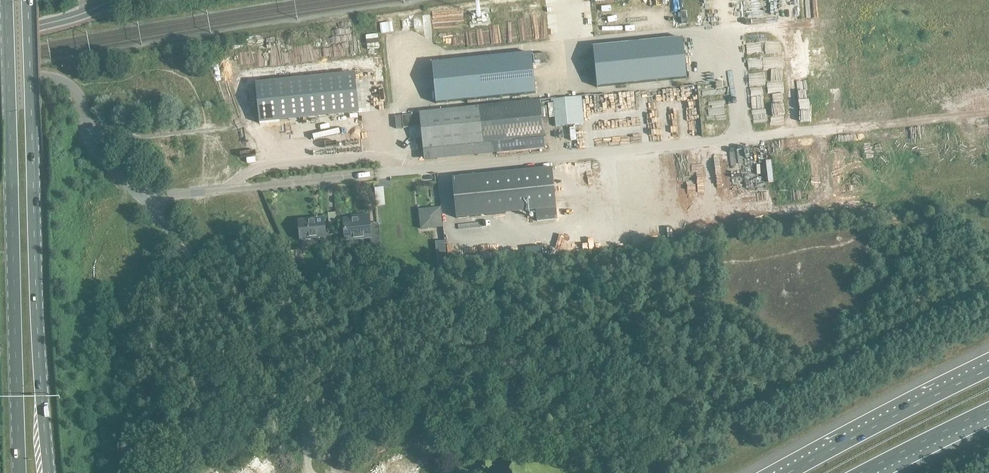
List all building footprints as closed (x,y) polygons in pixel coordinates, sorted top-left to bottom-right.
[(842,7),(829,7),(830,19),(842,19),(842,9),(842,7)] [(681,38),(592,47),(596,87),(685,78),(681,38)] [(358,41),(357,52),(369,53),(369,41),(358,41)] [(536,93),(532,53),(432,63),(437,103),(536,93)] [(260,123),(280,121),(275,81),(256,84),(260,123)] [(540,101),(419,113),(420,120),(421,126),(423,151),(424,162),(545,149),(540,101)] [(398,129),(421,126),(420,120),(419,114),(397,117),(398,129)] [(573,125),(574,135),(583,135),(583,124),(573,125)] [(557,219),(552,168),(452,178),(456,219),(536,211),(537,221),(557,219)] [(440,208),(419,210),(421,230),(443,228),(440,208)] [(356,239),(370,238),(368,216),(349,218),(349,219),(344,220),(346,240),(345,240),(346,245),(348,248),(354,247),(356,244),(356,239)] [(299,221),(301,240),(326,238),(324,219),(299,221)] [(599,236),(600,254),(618,253),(617,247),(612,247),(612,243),(605,243),(605,236),(599,236)] [(660,240),(648,241),(648,248),(660,248),(660,240)] [(436,242),(438,267),(447,266),(445,242),(436,242)] [(915,412),(928,406),(926,401),(913,407),(915,412)] [(895,422),(914,414),(912,409),(893,417),(895,422)]
